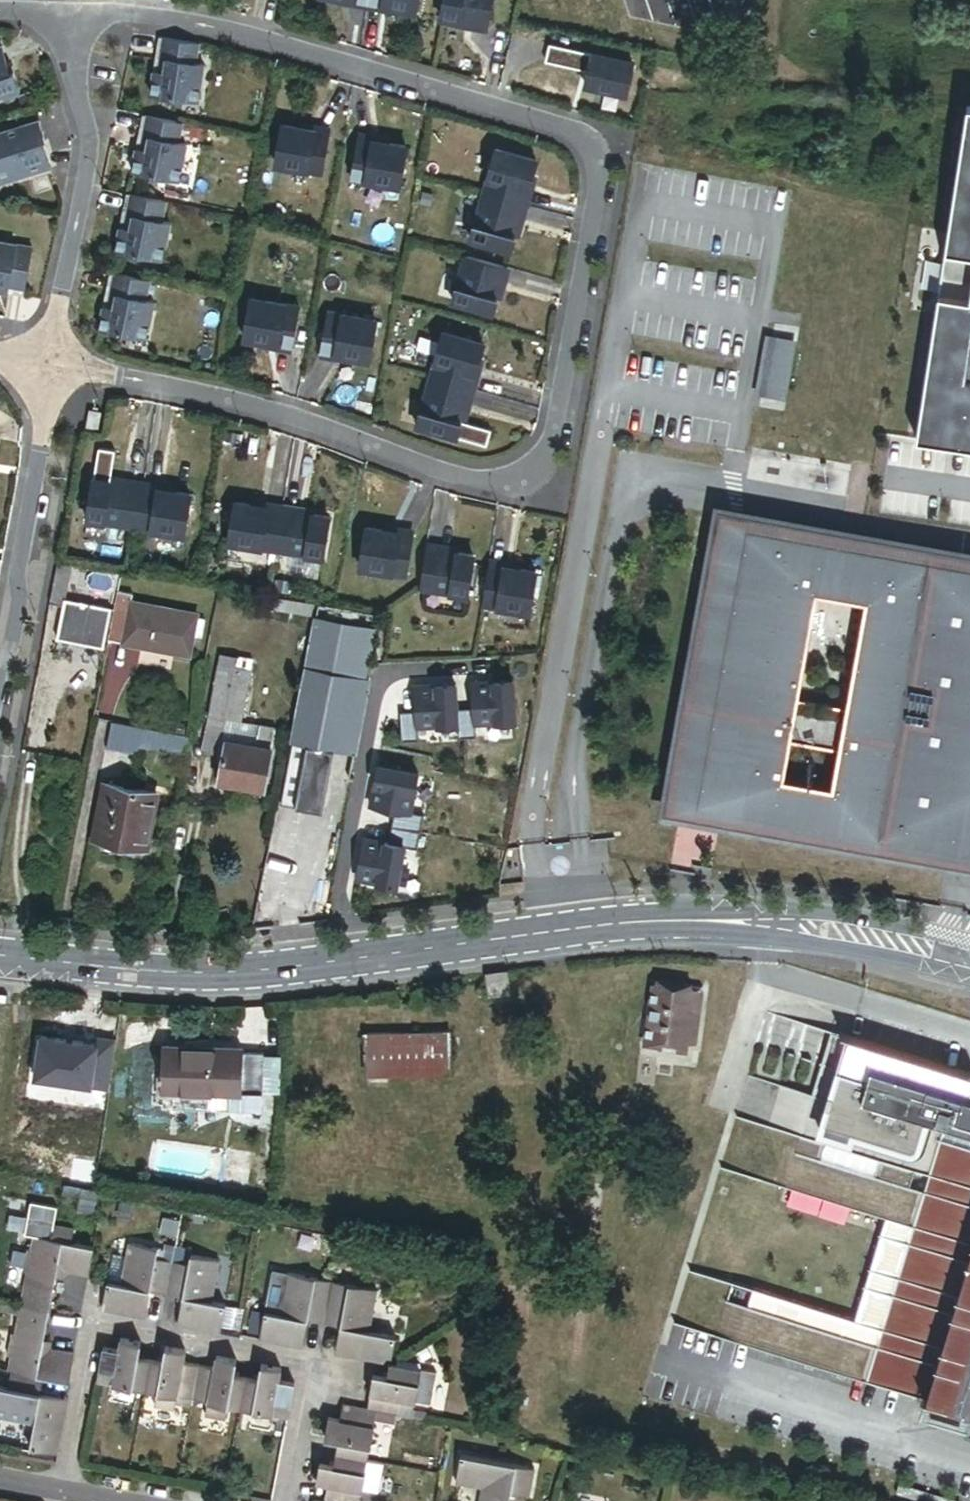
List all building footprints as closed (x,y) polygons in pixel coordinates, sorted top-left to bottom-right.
[(417,11),(418,0),(354,0),(417,11)] [(444,18),(490,27),(494,0),(447,0),(444,18)] [(198,103),(206,66),(197,65),(201,45),(166,38),(159,72),(156,71),(151,94),(198,103)] [(9,66),(10,66),(4,45),(0,46),(0,97),(21,91),(15,71),(11,72),(9,66)] [(590,65),(592,56),(549,48),(545,64),(576,70),(578,62),(590,65)] [(631,63),(592,56),(590,65),(589,73),(586,87),(625,94),(631,63)] [(578,62),(576,70),(589,73),(590,65),(578,62)] [(968,107),(917,442),(969,449),(969,107),(968,107)] [(179,141),(183,122),(147,115),(140,149),(138,148),(133,171),(180,181),(187,143),(179,141)] [(42,141),(46,139),(40,120),(0,133),(0,184),(52,167),(46,147),(44,147),(42,141)] [(330,135),(284,127),(277,166),(323,175),(330,135)] [(406,149),(359,141),(353,180),(399,188),(406,149)] [(537,161),(497,149),(471,239),(511,251),(537,161)] [(163,220),(167,201),(131,194),(124,227),(122,227),(117,249),(164,259),(171,222),(163,220)] [(31,255),(3,249),(5,244),(0,243),(0,287),(25,291),(31,255)] [(506,268),(466,257),(453,302),(493,313),(506,268)] [(146,299),(150,279),(115,272),(108,306),(105,306),(101,328),(147,338),(155,301),(146,299)] [(300,307),(252,299),(245,340),(293,348),(300,307)] [(375,321),(328,313),(321,353),(368,362),(375,321)] [(483,344),(444,333),(417,427),(487,447),(492,430),(462,421),(483,344)] [(102,411),(90,409),(87,426),(99,428),(102,411)] [(117,451),(99,448),(88,519),(140,528),(146,487),(112,482),(117,451)] [(146,487),(140,528),(183,535),(190,495),(146,487)] [(282,511),(236,504),(230,543),(276,551),(282,511)] [(328,518),(282,511),(276,551),(322,558),(328,518)] [(413,537),(366,530),(360,569),(407,576),(413,537)] [(969,857),(969,573),(749,534),(742,573),(747,574),(726,688),(721,688),(715,723),(763,732),(757,762),(733,758),(723,813),(833,832),(831,840),(868,847),(869,839),(969,857)] [(472,557),(425,551),(420,590),(466,597),(472,557)] [(74,563),(58,560),(49,606),(65,609),(59,637),(101,644),(107,607),(66,600),(74,563)] [(535,574),(489,567),(483,606),(530,613),(535,574)] [(309,617),(312,603),(269,596),(266,610),(309,617)] [(130,602),(128,612),(124,634),(123,643),(124,643),(187,654),(188,651),(194,614),(130,602)] [(366,675),(378,614),(318,604),(306,665),(358,674),(366,675)] [(128,612),(115,609),(109,640),(123,643),(124,634),(128,612)] [(215,761),(216,761),(219,746),(228,701),(212,698),(221,656),(218,656),(200,752),(216,755),(215,761)] [(234,664),(235,659),(221,656),(212,698),(228,701),(234,664)] [(265,772),(272,730),(244,725),(244,723),(237,722),(241,702),(248,667),(234,664),(228,701),(219,746),(226,747),(224,757),(238,760),(237,766),(265,772)] [(344,748),(358,674),(306,665),(293,738),(335,746),(344,748)] [(354,761),(370,676),(366,675),(358,674),(344,748),(335,746),(333,757),(354,761)] [(517,724),(514,683),(472,685),(474,711),(458,712),(459,728),(460,742),(477,740),(476,727),(517,724)] [(458,712),(456,686),(416,689),(417,714),(401,715),(403,745),(419,744),(418,730),(459,728),(458,712)] [(839,753),(847,711),(798,703),(790,744),(839,753)] [(136,755),(138,747),(141,730),(108,723),(103,748),(136,755)] [(166,752),(169,735),(141,730),(138,747),(166,752)] [(184,755),(187,739),(169,735),(166,752),(184,755)] [(321,818),(333,757),(335,746),(293,738),(280,810),(321,818)] [(219,761),(216,781),(262,790),(265,772),(237,766),(223,764),(224,757),(226,747),(219,746),(216,761),(219,761)] [(223,764),(237,766),(238,760),(224,757),(223,764)] [(411,817),(418,778),(377,771),(370,810),(395,815),(392,831),(422,836),(425,820),(411,817)] [(102,788),(100,788),(90,844),(132,852),(139,854),(150,797),(102,788)] [(398,891),(405,852),(419,854),(422,836),(392,831),(389,847),(364,843),(357,884),(398,891)] [(619,986),(652,990),(670,992),(671,985),(659,984),(661,970),(622,965),(619,986)] [(510,979),(490,978),(489,999),(510,1000),(510,979)] [(670,992),(652,990),(650,1007),(667,1009),(666,1023),(649,1022),(646,1045),(663,1047),(662,1051),(685,1054),(686,1044),(694,1044),(700,995),(670,992)] [(830,1068),(839,1037),(830,1034),(821,1065),(830,1068)] [(969,1100),(969,1099),(969,1077),(839,1037),(830,1068),(840,1071),(940,1102),(947,1104),(926,1175),(930,1176),(867,1383),(928,1401),(969,1414),(969,1100)] [(443,1043),(361,1043),(361,1085),(443,1085),(443,1043)] [(155,1048),(153,1105),(202,1106),(202,1095),(221,1096),(222,1051),(155,1048)] [(253,1052),(222,1051),(221,1096),(202,1095),(202,1106),(153,1105),(152,1114),(251,1117),(252,1102),(273,1102),(275,1063),(253,1062),(253,1052)] [(832,1096),(840,1071),(830,1068),(821,1065),(801,1137),(818,1142),(821,1132),(828,1107),(825,1106),(829,1096),(832,1096)] [(940,1102),(840,1071),(832,1096),(829,1096),(825,1106),(828,1107),(821,1132),(851,1141),(853,1133),(911,1150),(914,1149),(915,1149),(916,1148),(918,1146),(927,1116),(935,1118),(940,1102)] [(851,1141),(821,1132),(818,1142),(926,1175),(947,1104),(940,1102),(935,1118),(924,1155),(922,1158),(919,1160),(914,1160),(851,1141)] [(853,1133),(851,1141),(914,1160),(919,1160),(922,1158),(924,1155),(935,1118),(927,1116),(918,1146),(916,1148),(915,1149),(914,1149),(911,1150),(853,1133)] [(215,1165),(155,1156),(151,1182),(211,1192),(215,1165)] [(81,1188),(63,1185),(61,1195),(80,1199),(81,1188)] [(97,1191),(81,1188),(80,1199),(78,1210),(93,1213),(97,1191)] [(89,1274),(94,1246),(71,1242),(74,1228),(52,1225),(49,1239),(32,1235),(29,1248),(23,1248),(19,1270),(25,1272),(19,1303),(50,1308),(55,1277),(63,1270),(89,1274)] [(166,1294),(172,1261),(155,1258),(157,1248),(128,1243),(120,1283),(107,1280),(101,1310),(136,1316),(147,1309),(150,1291),(166,1294)] [(155,1258),(172,1261),(175,1247),(175,1246),(164,1244),(163,1250),(157,1248),(155,1258)] [(172,1261),(188,1264),(190,1255),(191,1249),(175,1247),(172,1261)] [(187,1325),(222,1331),(227,1303),(212,1300),(219,1260),(190,1255),(188,1264),(172,1261),(166,1294),(183,1297),(180,1313),(187,1325)] [(272,1270),(260,1338),(294,1344),(305,1335),(308,1319),(325,1322),(331,1290),(313,1286),(315,1277),(272,1270)] [(344,1353),(390,1361),(395,1333),(370,1329),(377,1288),(348,1283),(346,1292),(331,1290),(325,1322),(340,1325),(337,1342),(344,1353)] [(0,1299),(0,1311),(17,1314),(19,1303),(0,1299)] [(50,1308),(19,1303),(17,1314),(14,1335),(8,1333),(3,1355),(11,1357),(8,1370),(11,1370),(45,1376),(69,1381),(74,1353),(51,1348),(44,1338),(50,1308)] [(104,1345),(97,1381),(145,1389),(151,1357),(139,1355),(141,1341),(120,1338),(118,1347),(104,1345)] [(151,1357),(145,1389),(156,1391),(153,1404),(175,1408),(178,1395),(193,1398),(199,1366),(184,1363),(186,1349),(164,1346),(162,1359),(151,1357)] [(229,1404),(241,1406),(247,1375),(233,1372),(236,1359),(214,1355),(211,1368),(199,1366),(193,1398),(206,1400),(204,1413),(226,1418),(229,1404)] [(374,1371),(367,1406),(378,1408),(401,1412),(404,1397),(431,1402),(436,1369),(390,1361),(388,1373),(374,1371)] [(275,1413),(288,1415),(295,1379),(279,1376),(281,1367),(261,1363),(259,1377),(247,1375),(241,1406),(250,1408),(250,1410),(274,1414),(275,1413)] [(11,1370),(8,1387),(0,1386),(0,1416),(34,1422),(30,1447),(34,1448),(56,1453),(58,1453),(69,1397),(42,1393),(45,1376),(11,1370)] [(378,1408),(367,1406),(342,1401),(339,1416),(329,1415),(325,1436),(340,1438),(338,1450),(369,1456),(371,1442),(373,1443),(377,1423),(374,1423),(378,1408)] [(928,1401),(924,1416),(969,1429),(969,1414),(928,1401)] [(56,1453),(34,1448),(33,1455),(55,1459),(56,1453)] [(369,1456),(338,1450),(335,1462),(321,1459),(317,1481),(327,1483),(325,1497),(347,1500),(360,1500),(363,1486),(365,1486),(368,1469),(366,1468),(368,1459),(369,1456)] [(460,1453),(457,1480),(482,1484),(479,1500),(510,1500),(511,1490),(527,1493),(532,1466),(460,1453)] [(368,1469),(365,1486),(378,1489),(383,1462),(368,1459),(366,1468),(368,1469)]
